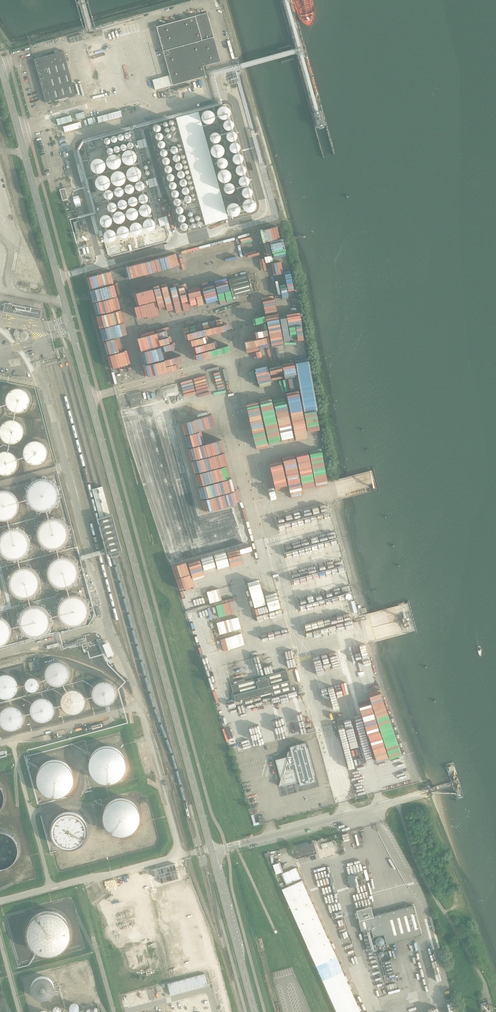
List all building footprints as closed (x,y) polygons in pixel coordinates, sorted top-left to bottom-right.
[(207,13),(155,27),(169,75),(172,86),(200,77),(205,76),(202,66),(220,61),(207,13)] [(63,51),(34,59),(46,103),(68,97),(76,95),(63,51)] [(221,106),(219,107),(218,109),(217,110),(217,112),(217,114),(218,116),(219,117),(220,118),(222,119),(224,119),(226,118),(228,117),(229,116),(230,114),(230,112),(230,110),(229,109),(228,107),(226,106),(224,106),(222,106),(221,106)] [(205,110),(203,111),(202,113),(201,115),(201,117),(201,118),(202,120),(203,122),(205,123),(207,123),(209,123),(210,123),(212,122),(213,120),(214,119),(214,117),(214,115),(213,113),(212,111),(210,110),(209,110),(207,110),(205,110)] [(197,112),(175,118),(205,225),(227,219),(197,112)] [(224,120),(223,121),(223,123),(222,124),(223,126),(223,127),(224,128),(225,129),(226,130),(228,130),(229,130),(231,129),(232,128),(233,127),(233,125),(233,124),(233,123),(232,121),(231,120),(230,120),(228,119),(227,119),(226,120),(224,120)] [(227,132),(226,133),(226,134),(226,135),(226,137),(226,138),(227,139),(228,140),(230,141),(231,141),(232,141),(234,140),(235,139),(236,138),(236,137),(236,135),(236,134),(235,132),(234,131),(233,131),(232,130),(230,130),(229,131),(227,132)] [(211,133),(210,134),(210,135),(209,137),(209,138),(210,140),(211,141),(212,142),(213,142),(215,142),(216,142),(217,142),(219,141),(219,139),(220,138),(220,137),(220,135),(219,134),(218,133),(217,132),(215,132),(214,132),(212,132),(211,133)] [(231,143),(230,144),(229,145),(229,146),(229,148),(229,149),(230,150),(231,151),(233,152),(234,152),(236,152),(237,151),(238,150),(239,149),(239,148),(239,146),(239,145),(238,144),(237,143),(236,142),(235,141),(233,142),(232,142),(231,143)] [(214,144),(212,145),(211,146),(210,148),(210,150),(210,152),(211,154),(212,155),(214,156),(216,157),(218,157),(220,156),(221,155),(222,154),(223,152),(224,150),(223,148),(222,146),(221,145),(220,144),(218,143),(216,143),(214,144)] [(125,150),(124,151),(123,152),(122,154),(121,155),(121,157),(122,159),(122,160),(123,162),(125,163),(126,164),(128,164),(130,164),(131,164),(133,163),(134,162),(135,160),(136,159),(136,157),(136,155),(136,154),(135,152),(134,151),(132,150),(130,150),(129,149),(127,149),(125,150)] [(234,154),(233,155),(232,156),(232,158),(232,159),(232,160),(233,162),(234,162),(236,163),(237,163),(239,163),(240,162),(241,161),(242,160),(242,159),(242,157),(242,156),(241,155),(240,154),(239,153),(238,153),(236,153),(235,153),(234,154)] [(110,154),(109,155),(107,156),(107,158),(106,160),(106,161),(106,163),(107,165),(108,166),(109,167),(111,168),(113,168),(114,168),(116,168),(117,167),(119,166),(120,165),(121,163),(121,161),(121,160),(120,158),(119,156),(118,155),(117,154),(115,154),(113,154),(112,154),(110,154)] [(218,158),(217,159),(217,161),(216,162),(216,163),(217,165),(218,166),(219,167),(220,167),(222,168),(223,167),(224,167),(226,166),(226,165),(227,163),(227,162),(227,160),(226,159),(225,158),(224,157),(222,157),(221,157),(219,157),(218,158)] [(94,159),(93,160),(92,161),(91,162),(90,164),(90,166),(91,167),(91,169),(92,170),(94,171),(95,172),(97,173),(99,173),(100,172),(102,171),(103,170),(104,169),(105,167),(105,166),(105,164),(105,162),(104,161),(103,160),(101,159),(100,158),(98,158),(96,158),(94,159)] [(237,165),(236,166),(235,167),(235,169),(235,170),(236,172),(236,173),(238,174),(239,174),(240,175),(242,174),(243,174),(244,173),(245,172),(245,170),(246,169),(245,167),(245,166),(244,165),(242,164),(241,164),(239,164),(238,164),(237,165)] [(130,167),(129,168),(127,169),(126,170),(126,172),(126,174),(126,175),(127,177),(128,178),(129,180),(131,180),(132,181),(134,181),(136,180),(137,180),(139,178),(140,177),(140,175),(141,174),(141,172),(140,170),(139,169),(138,168),(137,167),(135,166),(133,166),(132,166),(130,167)] [(221,169),(219,170),(218,171),(217,173),(217,175),(217,177),(218,179),(219,180),(221,181),(223,182),(225,182),(226,181),(228,180),(229,179),(230,177),(230,175),(230,173),(229,172),(228,170),(226,169),(225,168),(223,168),(221,169)] [(115,171),(113,172),(112,173),(111,175),(111,176),(111,178),(111,180),(112,181),(113,183),(114,184),(115,184),(117,185),(119,185),(120,185),(122,184),(123,183),(124,181),(125,180),(125,178),(125,176),(125,175),(124,173),(123,172),(121,171),(120,170),(118,170),(116,170),(115,171)] [(99,175),(98,176),(96,178),(96,179),(95,181),(95,182),(95,184),(96,186),(97,187),(98,188),(100,189),(101,189),(103,189),(105,189),(106,188),(108,187),(109,186),(109,184),(110,182),(110,181),(109,179),(108,178),(107,176),(106,175),(104,175),(102,175),(101,175),(99,175)] [(240,176),(239,177),(238,179),(238,180),(238,182),(239,183),(239,184),(241,185),(242,186),(243,186),(245,185),(246,185),(247,184),(248,183),(249,181),(249,180),(248,179),(248,177),(247,176),(245,175),(244,175),(243,175),(241,176),(240,176)] [(139,180),(137,181),(136,181),(135,182),(135,183),(135,184),(134,186),(135,187),(135,188),(136,189),(137,190),(138,190),(140,190),(141,190),(142,189),(143,189),(144,188),(144,186),(144,185),(144,184),(144,183),(143,182),(142,181),(141,180),(140,180),(139,180)] [(225,183),(224,184),(223,186),(223,187),(223,189),(224,190),(225,191),(226,192),(227,193),(229,193),(230,192),(231,192),(232,191),(233,190),(234,188),(234,187),(234,186),(233,184),(232,183),(231,182),(229,182),(228,182),(226,183),(225,183)] [(128,183),(127,184),(126,184),(125,185),(124,186),(124,187),(124,189),(124,190),(125,191),(126,192),(127,193),(128,193),(129,193),(131,193),(132,192),(133,191),(134,189),(134,188),(134,187),(133,186),(133,185),(132,184),(131,183),(129,183),(128,183)] [(118,186),(117,186),(116,187),(115,188),(114,189),(114,190),(114,191),(114,193),(115,194),(115,195),(116,195),(118,196),(119,196),(120,196),(121,195),(122,194),(123,193),(123,192),(124,191),(123,190),(123,189),(122,188),(121,187),(120,186),(119,186),(118,186)] [(243,188),(242,189),(241,190),(241,191),(241,193),(242,194),(243,195),(244,196),(245,197),(246,197),(248,197),(249,196),(250,195),(251,194),(252,193),(252,191),(251,190),(251,189),(250,188),(248,187),(247,186),(246,186),(244,187),(243,188)] [(68,199),(65,188),(59,190),(62,201),(63,200),(68,199)] [(108,189),(106,189),(105,190),(104,191),(104,192),(103,193),(103,194),(104,195),(104,197),(105,197),(106,198),(107,199),(109,199),(110,198),(111,198),(112,197),(113,196),(113,195),(113,194),(113,193),(113,191),(112,190),(111,190),(110,189),(109,189),(108,189)] [(142,193),(141,193),(140,194),(139,195),(138,196),(138,197),(138,198),(138,199),(139,201),(140,201),(141,202),(142,203),(143,203),(144,202),(145,202),(146,201),(147,200),(148,199),(148,198),(148,197),(147,195),(146,194),(145,194),(144,193),(143,193),(142,193)] [(132,196),(130,196),(129,197),(128,198),(128,199),(127,200),(127,201),(128,202),(128,203),(129,204),(130,205),(131,205),(133,206),(134,205),(135,205),(136,204),(137,203),(137,202),(137,201),(137,199),(137,198),(136,197),(135,196),(134,196),(133,196),(132,196)] [(246,198),(244,199),(243,201),(242,202),(242,204),(242,206),(243,208),(244,210),(246,211),(247,211),(249,211),(251,211),(253,210),(254,208),(255,206),(255,204),(255,203),(254,201),(253,199),(251,198),(249,198),(247,198),(246,198)] [(121,199),(120,199),(119,200),(118,201),(117,202),(117,203),(117,204),(117,205),(118,206),(119,207),(120,208),(121,208),(122,208),(123,208),(125,208),(125,207),(126,206),(127,205),(127,204),(127,202),(126,201),(126,200),(125,199),(124,199),(122,199),(121,199)] [(111,201),(110,202),(109,202),(108,203),(107,204),(107,206),(107,207),(107,208),(108,209),(108,210),(110,211),(111,211),(112,211),(113,211),(114,210),(115,210),(116,209),(117,208),(117,206),(117,205),(116,204),(115,203),(114,202),(113,202),(112,201),(111,201)] [(230,203),(229,204),(227,205),(226,207),(226,209),(226,211),(227,212),(229,214),(230,215),(232,216),(234,216),(236,215),(237,214),(239,213),(239,211),(240,209),(240,207),(239,205),(237,204),(236,203),(234,202),(232,202),(230,203)] [(144,203),(142,204),(141,205),(139,206),(139,208),(138,209),(139,211),(139,213),(141,214),(142,215),(144,216),(146,216),(147,215),(149,214),(150,213),(151,211),(151,209),(151,208),(150,206),(149,205),(147,204),(145,203),(144,203)] [(131,207),(129,207),(128,208),(127,210),(126,211),(126,213),(126,215),(127,216),(128,218),(129,219),(131,219),(133,219),(134,218),(136,218),(137,216),(138,215),(138,213),(138,211),(137,209),(136,208),(134,207),(133,207),(131,207)] [(118,210),(116,211),(114,212),(113,213),(113,215),(112,216),(113,218),(113,220),(115,221),(116,222),(118,223),(120,223),(121,222),(123,221),(124,220),(125,218),(125,216),(125,215),(124,213),(123,212),(121,211),(119,210),(118,210)] [(79,214),(70,216),(72,227),(81,226),(79,214)] [(105,214),(103,214),(101,215),(100,217),(100,218),(99,220),(100,222),(100,223),(102,225),(103,226),(105,226),(107,226),(108,226),(110,225),(111,223),(112,222),(112,220),(112,218),(111,217),(110,215),(108,214),(106,214),(105,214)] [(148,218),(146,218),(145,219),(143,221),(143,222),(142,224),(143,226),(143,228),(145,229),(146,230),(148,230),(150,230),(151,230),(153,229),(154,227),(155,226),(155,224),(155,222),(154,221),(153,219),(151,218),(149,218),(148,218)] [(135,221),(133,222),(132,223),(130,224),(130,226),(130,228),(130,229),(131,231),(132,232),(133,233),(135,234),(137,234),(138,233),(140,232),(141,231),(142,229),(142,227),(142,226),(141,224),(140,223),(138,222),(137,221),(135,221)] [(122,225),(120,226),(118,226),(117,228),(117,229),(116,231),(117,233),(117,235),(119,236),(120,237),(122,237),(124,237),(125,237),(127,236),(128,234),(129,233),(129,231),(129,229),(128,228),(127,226),(125,225),(123,225),(122,225)] [(109,228),(107,229),(105,230),(104,231),(104,233),(103,235),(104,236),(104,238),(106,239),(107,240),(109,241),(111,241),(112,240),(114,239),(115,238),(116,236),(116,235),(116,233),(115,231),(114,230),(112,229),(110,228),(109,228)] [(215,242),(209,244),(211,253),(217,252),(215,242)] [(155,258),(157,268),(177,263),(178,265),(190,262),(189,258),(203,256),(201,246),(195,247),(195,248),(167,254),(168,256),(155,258)] [(128,280),(130,294),(153,289),(149,272),(156,271),(153,260),(129,265),(132,279),(128,280)] [(285,281),(292,279),(288,260),(282,261),(284,269),(277,271),(277,272),(270,274),(273,286),(286,283),(285,281)] [(226,271),(214,273),(215,281),(223,279),(226,296),(231,295),(230,291),(227,291),(227,289),(229,289),(226,271)] [(202,291),(208,290),(204,272),(198,274),(202,291)] [(194,286),(200,284),(197,275),(191,276),(194,286)] [(248,275),(228,280),(233,298),(252,292),(248,275)] [(207,279),(212,300),(218,299),(212,277),(207,279)] [(179,285),(182,295),(187,293),(185,284),(179,285)] [(161,289),(155,290),(158,306),(164,305),(161,289)] [(4,312),(40,319),(42,310),(5,303),(4,312)] [(295,366),(307,364),(301,313),(288,314),(295,366)] [(262,340),(282,340),(281,315),(274,316),(274,319),(267,319),(268,327),(261,327),(262,340)] [(144,329),(153,327),(152,322),(151,323),(150,318),(149,316),(141,318),(144,329)] [(198,321),(191,322),(195,340),(208,338),(203,317),(197,318),(198,321)] [(247,345),(254,345),(252,328),(246,328),(245,324),(239,325),(241,346),(248,346),(247,345)] [(166,339),(172,338),(168,325),(163,327),(166,339)] [(27,337),(27,336),(27,334),(26,333),(25,333),(24,332),(23,332),(22,333),(21,333),(19,331),(16,329),(15,330),(15,331),(14,332),(14,333),(14,334),(14,335),(15,336),(15,337),(15,338),(16,339),(16,340),(17,341),(18,342),(20,340),(21,340),(22,340),(22,341),(23,341),(24,341),(25,341),(26,341),(26,340),(25,339),(26,338),(27,337)] [(155,330),(138,333),(140,345),(157,342),(155,330)] [(165,369),(162,356),(144,360),(148,373),(165,369)] [(242,365),(245,381),(256,379),(255,369),(253,362),(248,363),(249,369),(248,369),(249,373),(245,373),(244,364),(242,365)] [(123,375),(122,365),(113,366),(114,376),(123,375)] [(198,394),(210,391),(204,368),(192,370),(198,394)] [(29,398),(29,395),(28,393),(27,391),(26,389),(24,388),(22,386),(19,386),(17,385),(14,386),(12,386),(10,387),(8,389),(6,391),(5,393),(4,395),(4,398),(4,400),(5,402),(6,404),(7,406),(9,408),(12,409),(13,410),(16,410),(18,410),(20,410),(22,409),(25,407),(27,405),(28,403),(29,401),(29,398)] [(128,394),(131,407),(144,404),(140,391),(128,394)] [(262,417),(275,415),(272,403),(276,402),(276,399),(284,398),(283,393),(271,395),(271,396),(259,398),(260,407),(254,408),(255,412),(249,413),(252,428),(264,425),(262,417)] [(222,412),(210,415),(215,438),(217,437),(217,434),(219,433),(220,438),(227,437),(222,412)] [(24,430),(23,427),(23,425),(21,423),(20,421),(18,419),(16,418),(14,418),(12,417),(9,417),(7,418),(5,419),(3,421),(1,422),(0,424),(0,435),(1,436),(2,438),(3,439),(6,441),(9,442),(11,442),(13,442),(16,441),(18,440),(20,438),(21,436),(23,434),(23,432),(24,430)] [(47,450),(47,448),(46,446),(45,444),(44,442),(42,441),(40,440),(38,439),(36,439),(34,439),(31,440),(29,441),(28,442),(26,444),(25,446),(25,448),(25,450),(25,452),(26,455),(26,456),(28,458),(30,460),(31,460),(33,461),(35,461),(37,461),(40,461),(42,460),(43,459),(45,457),(46,455),(47,452),(47,450)] [(321,446),(309,449),(315,481),(322,480),(322,477),(327,476),(321,446)] [(17,460),(17,458),(16,456),(15,454),(14,452),(12,450),(10,449),(8,449),(5,448),(3,448),(1,449),(0,449),(0,471),(0,472),(2,472),(5,473),(7,472),(10,472),(11,471),(13,469),(15,467),(16,465),(17,463),(17,461),(17,460)] [(58,493),(58,490),(57,487),(56,485),(54,483),(52,481),(49,479),(46,478),(43,478),(40,478),(37,479),(35,480),(32,482),(30,484),(29,487),(28,490),(27,492),(28,495),(28,498),(30,501),(31,503),(33,505),(34,506),(36,507),(39,508),(42,508),(45,508),(47,508),(51,506),(53,504),(55,502),(57,499),(58,496),(58,493)] [(92,488),(92,489),(99,518),(98,518),(107,553),(110,553),(111,556),(114,555),(118,554),(120,554),(118,550),(120,550),(122,549),(112,514),(110,514),(103,486),(100,486),(96,487),(92,488)] [(19,503),(19,501),(18,497),(17,495),(15,493),(12,490),(10,489),(7,488),(4,488),(1,488),(0,489),(0,518),(1,519),(4,519),(7,519),(10,518),(12,516),(15,514),(17,512),(18,510),(19,506),(19,504),(19,503)] [(243,506),(239,488),(235,489),(235,491),(228,492),(232,509),(243,506)] [(67,532),(67,529),(66,526),(65,524),(63,522),(62,520),(61,519),(58,518),(55,517),(52,517),(49,517),(47,518),(44,519),(43,520),(42,522),(40,524),(38,526),(38,529),(37,532),(38,535),(38,538),(40,540),(42,542),(43,544),(46,546),(48,546),(49,547),(52,547),(55,547),(58,546),(60,545),(63,543),(64,541),(66,538),(67,535),(67,532)] [(29,542),(29,539),(28,536),(27,534),(25,532),(23,530),(20,528),(19,527),(17,527),(14,527),(11,527),(8,528),(6,529),(3,531),(1,533),(0,535),(0,550),(1,551),(2,553),(5,555),(7,557),(9,557),(11,558),(13,558),(17,558),(20,557),(22,556),(25,554),(27,552),(28,549),(29,546),(29,543),(29,542)] [(221,531),(225,551),(237,548),(233,529),(221,531)] [(247,535),(236,538),(237,540),(241,539),(241,541),(244,540),(245,545),(250,543),(247,535)] [(166,544),(169,555),(188,550),(186,544),(187,543),(186,539),(166,544)] [(78,571),(78,568),(77,565),(76,562),(75,561),(74,560),(71,558),(68,556),(66,555),(62,555),(59,555),(56,556),(53,558),(51,560),(49,563),(48,565),(47,568),(47,571),(47,574),(48,577),(49,580),(51,582),(53,584),(56,585),(58,586),(60,587),(62,587),(65,587),(68,586),(71,585),(72,584),(74,582),(76,580),(77,577),(78,574),(78,571)] [(173,563),(180,588),(201,582),(198,570),(199,569),(196,557),(173,563)] [(40,582),(40,581),(39,578),(39,576),(38,574),(37,573),(35,571),(33,569),(31,567),(28,566),(25,566),(22,566),(19,567),(16,568),(14,570),(12,572),(10,575),(9,578),(9,581),(9,584),(10,587),(11,589),(13,592),(15,594),(18,595),(20,596),(24,597),(27,597),(29,596),(30,596),(33,594),(35,593),(37,591),(38,588),(39,585),(40,582)] [(274,578),(262,581),(266,597),(277,594),(274,578)] [(207,590),(210,605),(221,603),(220,600),(226,599),(224,587),(207,590)] [(88,609),(88,606),(87,603),(85,601),(83,598),(81,596),(79,595),(76,594),(73,594),(70,594),(67,595),(64,596),(62,598),(60,600),(59,603),(58,606),(57,609),(58,611),(58,614),(59,616),(61,619),(63,621),(66,623),(68,624),(70,624),(72,624),(75,624),(78,623),(81,622),(83,620),(85,618),(87,615),(88,612),(88,609)] [(50,620),(50,618),(49,615),(48,612),(46,609),(43,607),(41,606),(39,605),(37,605),(35,604),(32,605),(29,606),(26,607),(24,609),(22,610),(21,612),(20,614),(19,617),(19,620),(19,623),(20,626),(21,629),(23,631),(25,633),(28,635),(30,635),(31,636),(34,636),(37,636),(40,635),(43,633),(45,631),(47,629),(49,626),(50,624),(50,620)] [(11,630),(11,627),(10,624),(9,622),(7,619),(4,617),(2,616),(0,615),(0,645),(2,644),(4,643),(7,641),(8,639),(10,636),(11,633),(11,630)] [(98,631),(86,636),(90,646),(99,643),(97,639),(101,637),(98,631)] [(114,655),(110,641),(103,643),(107,657),(114,655)] [(37,660),(28,662),(30,671),(39,668),(37,660)] [(68,674),(69,672),(68,670),(68,667),(67,665),(65,664),(63,662),(61,661),(59,660),(57,660),(54,660),(52,661),(50,662),(48,663),(47,665),(45,667),(45,669),(44,671),(44,674),(45,676),(46,678),(47,680),(49,682),(50,683),(53,684),(55,684),(57,684),(60,684),(62,683),(64,682),(65,680),(67,679),(68,676),(68,674)] [(287,670),(231,685),(236,701),(238,701),(239,698),(240,693),(255,689),(257,696),(271,692),(272,695),(292,690),(287,670)] [(18,685),(18,682),(18,680),(16,678),(15,676),(13,675),(11,673),(9,673),(6,672),(4,672),(2,673),(0,674),(0,696),(2,697),(4,697),(6,697),(9,697),(11,696),(13,695),(15,694),(16,692),(18,690),(18,687),(18,685)] [(39,685),(39,684),(39,682),(39,681),(38,680),(37,679),(36,678),(35,677),(33,676),(32,676),(31,676),(29,677),(28,677),(27,678),(26,679),(25,680),(24,682),(24,683),(24,685),(24,686),(25,687),(26,688),(27,690),(28,690),(29,691),(31,691),(32,691),(33,691),(35,691),(36,690),(37,689),(38,688),(39,687),(39,685)] [(115,694),(116,692),(115,690),(115,688),(114,686),(112,684),(110,682),(109,681),(106,680),(104,680),(102,680),(100,680),(98,681),(96,682),(94,684),(93,686),(92,688),(91,690),(91,692),(91,695),(92,697),(93,699),(94,701),(96,702),(98,703),(100,704),(102,704),(104,704),(107,704),(109,703),(111,702),(112,700),(114,699),(115,696),(115,694)] [(84,702),(85,700),(84,698),(84,695),(82,693),(81,692),(79,690),(77,689),(75,688),(72,688),(70,688),(68,689),(66,690),(64,691),(62,693),(61,695),(60,697),(60,699),(60,702),(60,704),(61,706),(62,708),(64,710),(66,711),(68,712),(70,713),(73,713),(75,712),(77,712),(79,710),(81,709),(83,707),(84,705),(84,702)] [(54,708),(54,705),(53,703),(52,701),(51,699),(49,698),(47,697),(45,696),(42,696),(40,696),(38,697),(36,698),(34,699),(32,701),(31,703),(30,705),(30,708),(30,710),(31,713),(32,714),(33,716),(36,718),(37,719),(40,720),(42,720),(45,720),(46,720),(49,718),(51,717),(52,715),(53,713),(54,711),(54,708)] [(24,717),(24,715),(23,712),(22,710),(21,708),(19,707),(17,706),(15,705),(12,704),(10,704),(8,705),(6,706),(4,707),(2,709),(1,711),(0,712),(0,721),(0,722),(2,724),(3,726),(5,728),(7,729),(10,729),(12,729),(14,729),(17,728),(19,727),(21,726),(22,724),(23,722),(24,719),(24,717)] [(287,737),(307,732),(306,726),(299,728),(299,727),(285,730),(287,737)] [(287,756),(275,759),(280,780),(279,786),(282,785),(282,786),(299,781),(300,784),(315,780),(305,742),(290,746),(291,750),(288,751),(287,756)] [(125,767),(125,764),(125,761),(125,758),(124,756),(123,753),(121,751),(119,749),(117,747),(114,746),(111,745),(108,745),(106,745),(103,745),(100,746),(98,747),(95,749),(93,751),(91,753),(90,755),(89,758),(88,761),(88,764),(89,766),(89,769),(90,772),(92,774),(94,776),(96,778),(98,780),(101,781),(104,781),(107,782),(110,782),(112,781),(115,780),(117,778),(120,777),(122,775),(123,772),(124,770),(125,767)] [(74,779),(74,776),(74,774),(73,771),(72,768),(70,766),(68,764),(66,762),(64,760),(61,759),(58,758),(55,758),(53,758),(50,759),(47,760),(45,761),(42,763),(40,765),(39,768),(38,770),(37,773),(37,776),(37,779),(37,781),(38,784),(39,787),(41,789),(43,791),(45,793),(48,794),(51,795),(53,795),(56,795),(59,795),(62,794),(64,793),(67,791),(69,789),(71,787),(72,785),(73,782),(74,779)] [(139,819),(140,816),(140,813),(139,810),(138,807),(136,804),(134,802),(132,800),(129,798),(126,797),(123,796),(119,796),(116,797),(113,798),(110,800),(108,802),(106,805),(104,807),(103,811),(103,814),(103,817),(103,820),(105,823),(106,826),(108,828),(111,830),(114,832),(117,833),(120,834),(123,834),(126,833),(130,832),(132,830),(135,828),(137,825),(138,823),(139,819)] [(88,833),(88,830),(88,827),(87,825),(86,822),(85,820),(84,817),(82,815),(80,814),(77,812),(75,811),(72,811),(70,810),(67,811),(64,811),(62,812),(59,813),(57,815),(55,816),(53,818),(52,821),(51,823),(50,826),(50,829),(50,831),(51,834),(52,836),(53,839),(54,841),(56,843),(58,845),(61,846),(63,847),(66,848),(68,848),(71,848),(74,847),(76,847),(79,845),(81,844),(83,842),(84,840),(86,838),(87,835),(88,833)] [(18,847),(17,844),(17,841),(15,838),(14,836),(11,834),(9,832),(6,831),(4,830),(1,829),(0,829),(0,865),(2,865),(5,864),(7,863),(10,862),(12,860),(14,858),(16,855),(17,853),(17,850),(18,847)] [(356,851),(362,849),(358,839),(353,841),(356,851)] [(314,842),(293,848),(296,859),(317,853),(314,842)] [(296,867),(281,874),(286,885),(296,881),(301,878),(296,867)] [(296,881),(286,885),(287,887),(282,889),(337,1011),(361,1011),(328,938),(302,880),(297,883),(296,881)] [(421,934),(413,905),(372,916),(369,907),(356,910),(359,920),(358,920),(361,930),(362,930),(371,928),(373,937),(383,934),(386,944),(421,934)] [(70,934),(70,931),(70,929),(69,926),(69,924),(68,921),(66,919),(65,917),(63,915),(61,913),(58,912),(56,911),(53,910),(51,910),(48,909),(45,910),(43,910),(40,911),(38,912),(35,914),(33,915),(31,917),(30,919),(29,922),(28,924),(27,927),(26,929),(26,932),(27,935),(27,937),(28,940),(29,942),(31,944),(33,946),(35,948),(37,950),(39,951),(42,952),(44,952),(47,953),(50,953),(52,952),(55,952),(58,951),(60,949),(62,948),(64,946),(66,944),(67,942),(68,939),(69,937),(70,934)] [(205,973),(167,982),(170,994),(208,986),(205,973)] [(53,989),(54,987),(53,985),(53,983),(52,981),(50,979),(49,978),(47,977),(45,976),(43,976),(41,976),(39,977),(37,978),(35,979),(34,981),(33,982),(32,984),(32,986),(32,988),(32,991),(33,992),(34,994),(36,996),(37,997),(39,998),(41,998),(43,998),(45,998),(47,997),(49,996),(51,995),(52,993),(53,991),(53,989)] [(490,1008),(488,1001),(481,1003),(482,1010),(490,1008)] [(79,1007),(78,1005),(78,1004),(77,1003),(75,1002),(74,1002),(73,1002),(71,1002),(70,1003),(69,1004),(69,1005),(68,1007),(68,1008),(69,1009),(70,1010),(71,1011),(72,1011),(73,1011),(74,1011),(75,1011),(76,1011),(77,1010),(78,1009),(78,1008),(79,1007)]
